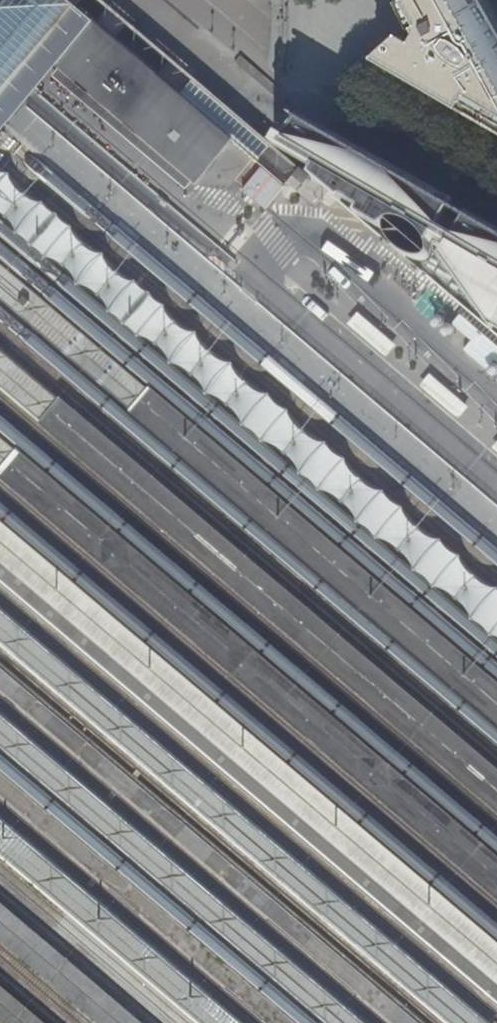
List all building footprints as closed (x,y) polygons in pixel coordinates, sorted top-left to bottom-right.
[(80,0),(0,0),(0,96),(80,0)] [(408,22),(411,26),(405,33),(391,26),(384,37),(375,54),(496,124),(496,18),(487,0),(391,0),(404,24),(408,22)] [(160,81),(95,26),(81,43),(76,49),(65,62),(58,70),(123,124),(132,132),(197,189),(235,145),(160,81)] [(458,206),(299,114),(285,132),(274,147),(301,169),(362,221),(403,255),(491,330),(496,335),(496,229),(458,206)] [(274,147),(285,132),(279,129),(268,142),(271,144),(274,147)] [(398,345),(360,313),(351,324),(388,356),(398,345)] [(469,408),(431,375),(421,387),(459,419),(469,408)] [(0,524),(0,562),(496,984),(496,944),(0,524)]
